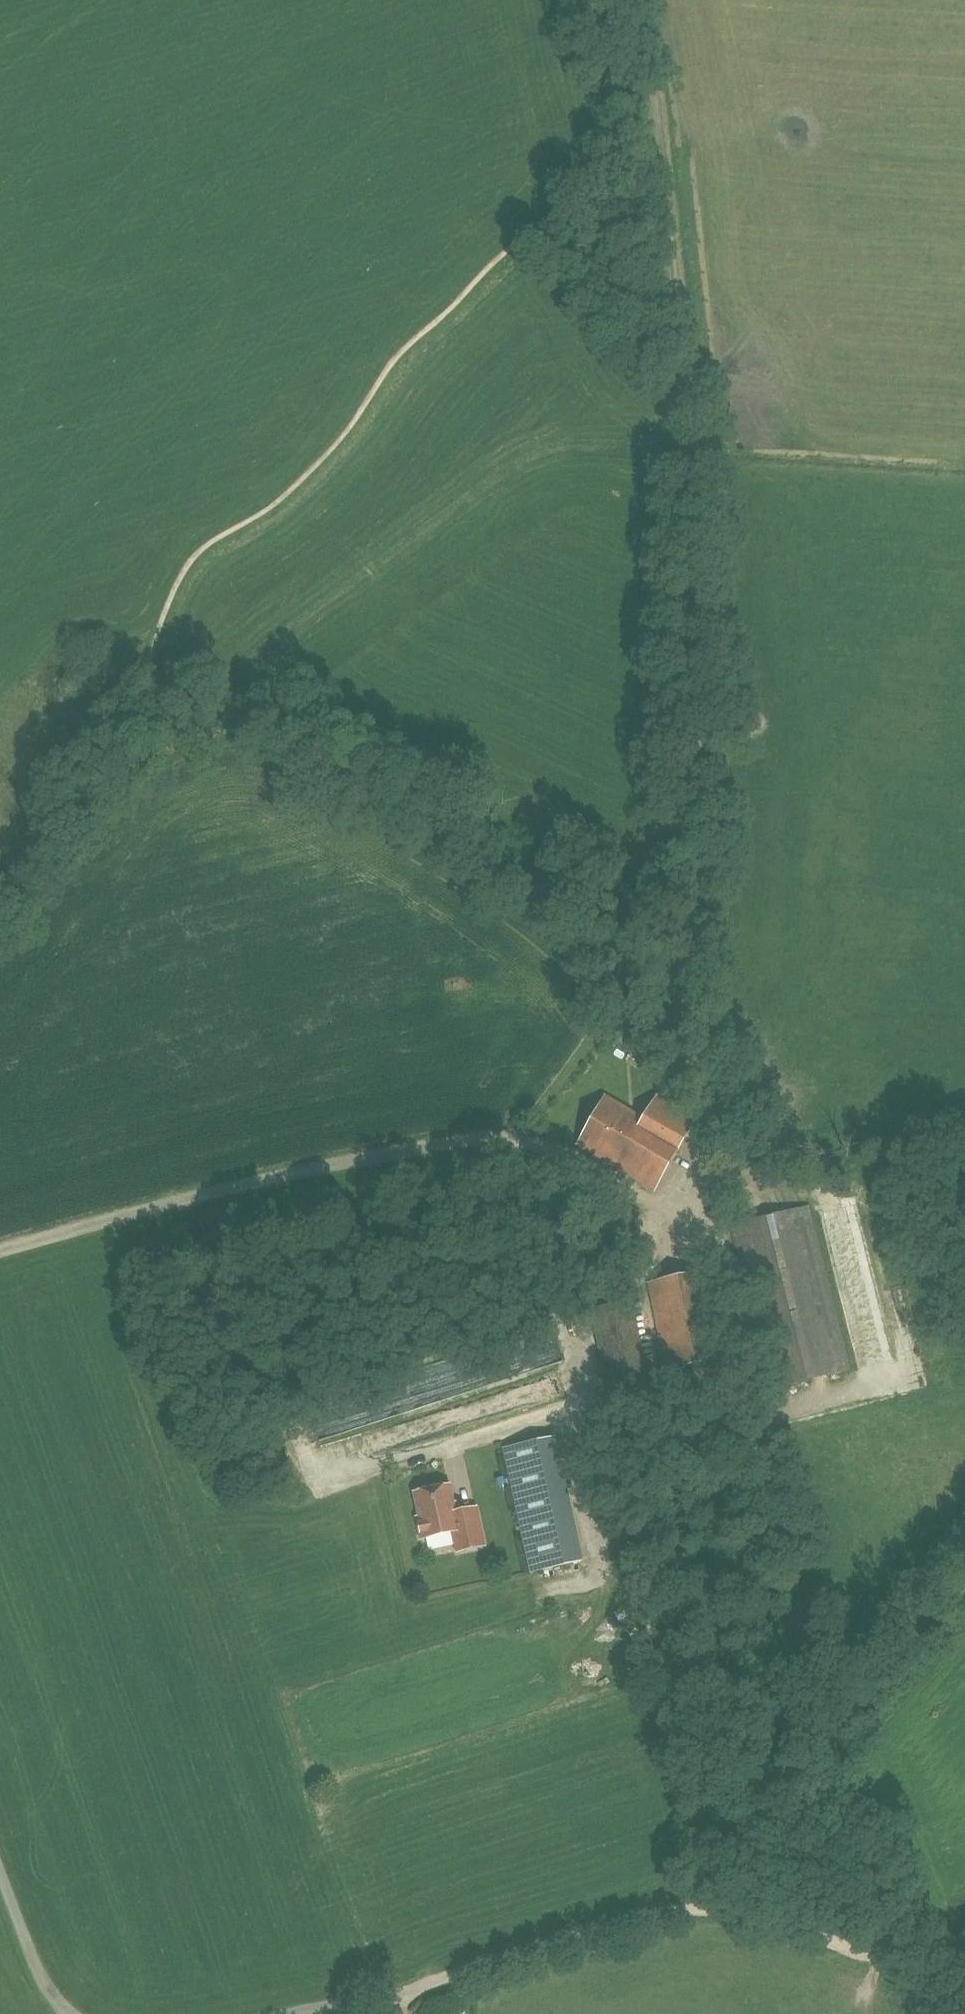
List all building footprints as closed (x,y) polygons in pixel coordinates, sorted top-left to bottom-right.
[(605,1096),(577,1146),(654,1191),(697,1116),(657,1094),(643,1118),(605,1096)] [(730,1226),(771,1389),(849,1370),(808,1206),(730,1226)] [(705,1272),(649,1283),(666,1370),(723,1358),(705,1272)] [(592,1310),(606,1384),(646,1376),(631,1302),(592,1310)] [(503,1449),(512,1491),(565,1479),(555,1438),(503,1449)] [(417,1493),(416,1493),(421,1518),(417,1519),(421,1538),(425,1537),(425,1538),(453,1532),(457,1552),(483,1546),(475,1509),(454,1513),(448,1486),(432,1490),(432,1487),(416,1490),(417,1493)]
